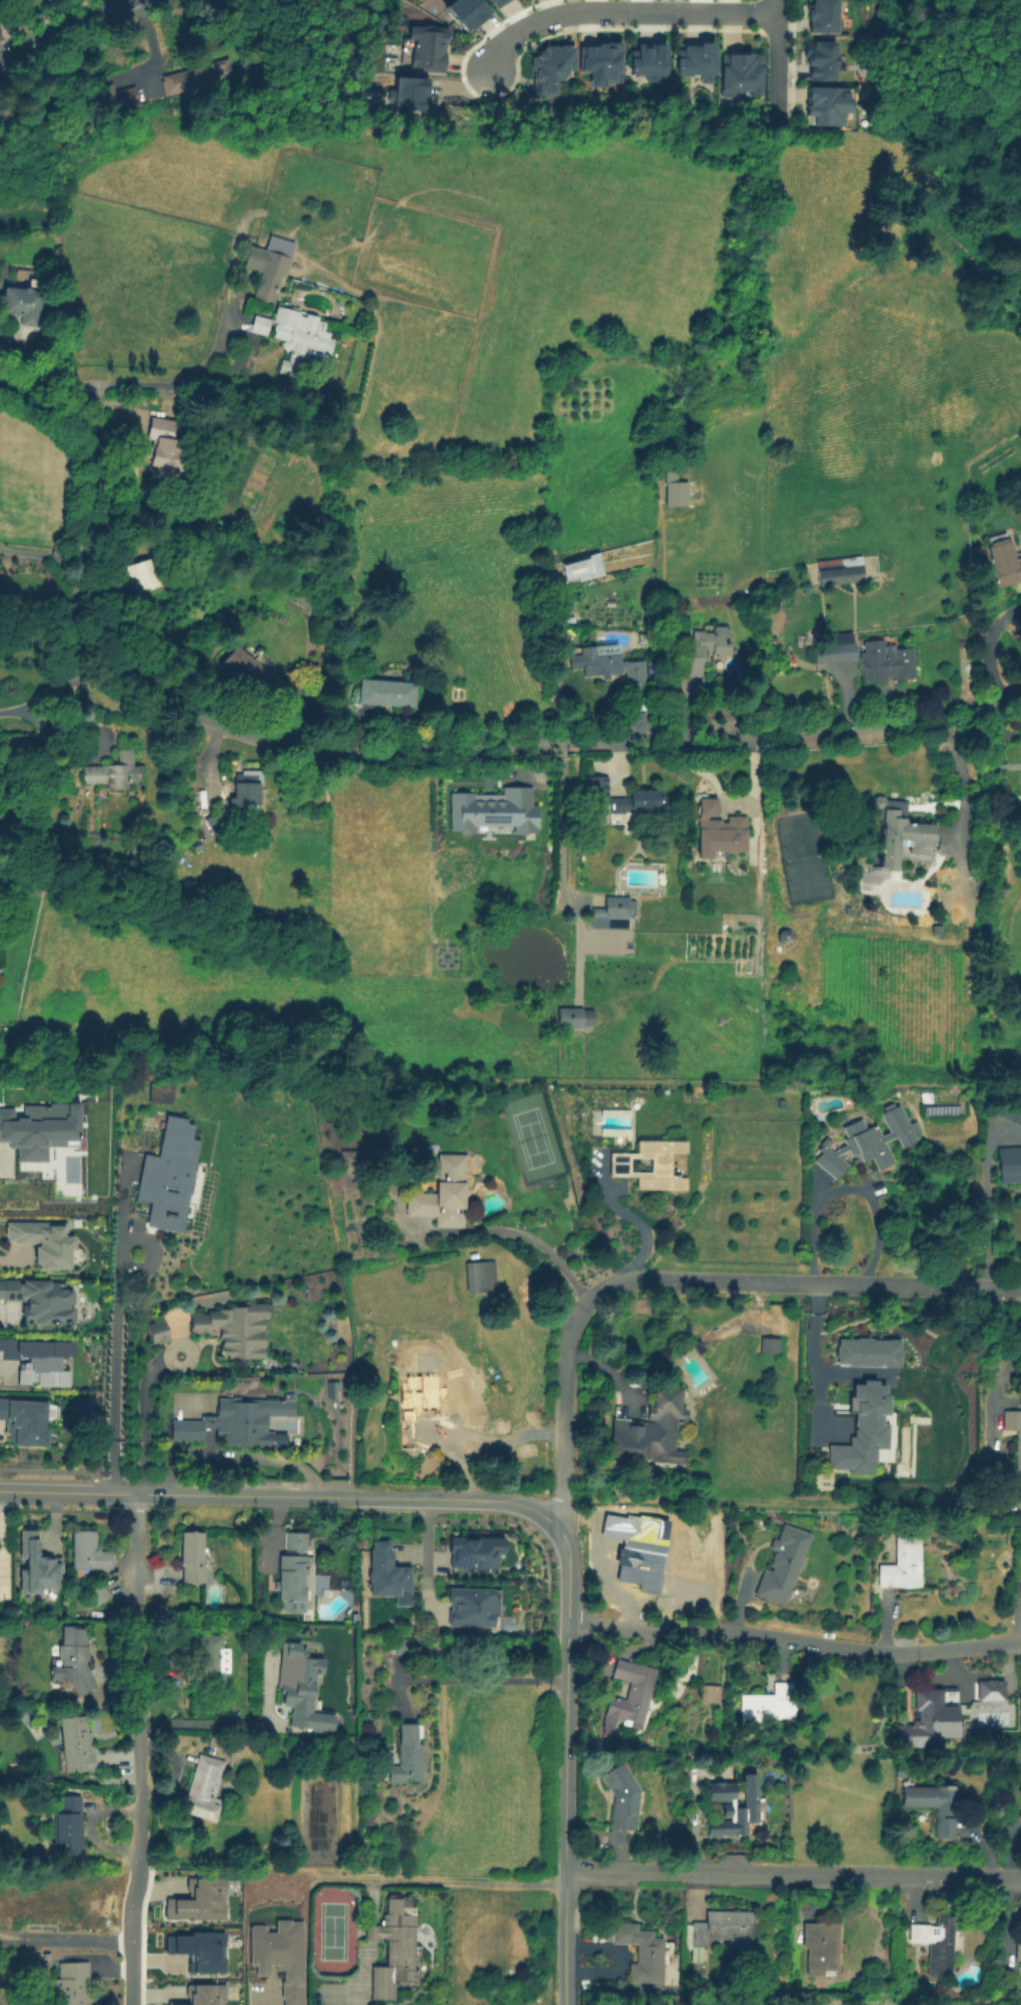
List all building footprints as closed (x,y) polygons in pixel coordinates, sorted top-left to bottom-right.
[(442,7),(450,0),(478,0),(489,12),(468,31),(467,29),(464,32),(442,7)] [(496,5),(492,0),(508,0),(495,8),(493,7),(496,5)] [(808,33),(809,0),(834,0),(834,34),(808,33)] [(415,23),(452,27),(448,73),(422,71),(422,67),(413,66),(415,35),(414,35),(415,23)] [(620,82),(604,82),(604,85),(588,85),(588,70),(579,70),(579,46),(583,46),(583,45),(596,45),(596,42),(604,42),(604,41),(620,41),(620,82)] [(677,74),(677,50),(686,50),(686,44),(703,44),(703,41),(716,41),(716,75),(677,74)] [(666,43),(666,74),(665,74),(665,81),(644,81),(644,76),(634,76),(634,73),(628,73),(628,49),(635,49),(635,43),(666,43)] [(834,43),(833,80),(808,80),(808,77),(807,77),(807,66),(804,66),(805,43),(834,43)] [(557,96),(534,95),(534,56),(536,56),(547,46),(547,45),(574,45),(574,69),(569,69),(558,81),(557,96)] [(766,57),(765,94),(752,94),(752,90),(737,90),(737,96),(723,96),(723,65),(730,65),(730,52),(762,52),(766,57)] [(229,58),(234,79),(197,88),(198,92),(176,97),(175,93),(167,95),(167,94),(165,94),(161,81),(163,81),(161,75),(204,64),(205,68),(211,67),(210,63),(229,58)] [(423,77),(392,76),(390,108),(421,109),(423,77)] [(139,102),(97,112),(91,88),(113,83),(115,90),(135,85),(139,102)] [(845,113),(845,123),(816,123),(816,113),(809,113),(809,86),(853,86),(853,109),(845,109),(845,113)] [(292,258),(286,278),(282,277),(273,305),(253,299),(262,271),(245,266),(251,246),(292,258)] [(6,315),(0,314),(0,309),(0,296),(3,296),(4,286),(23,289),(26,286),(28,287),(29,278),(42,280),(41,290),(42,291),(37,327),(19,325),(20,315),(16,315),(16,316),(13,319),(9,318),(6,315)] [(333,339),(328,358),(327,357),(326,361),(314,358),(312,367),(304,365),(300,378),(278,372),(282,358),(288,360),(291,349),(285,353),(280,343),(285,340),(272,337),(276,323),(272,322),(276,306),(300,313),(299,314),(305,316),(306,313),(318,317),(317,320),(325,322),(323,330),(330,332),(329,338),(333,339)] [(50,309),(49,319),(41,318),(43,308),(50,309)] [(270,319),(266,335),(249,331),(253,315),(270,319)] [(183,460),(180,480),(156,476),(158,466),(152,465),(156,440),(149,438),(153,416),(178,420),(175,439),(186,441),(183,460)] [(668,508),(668,482),(689,482),(689,508),(668,508)] [(1015,557),(1020,556),(1020,581),(997,588),(986,547),(1010,541),(1015,557)] [(124,566),(147,559),(145,554),(157,550),(170,585),(161,588),(160,584),(133,593),(124,566)] [(562,564),(600,553),(606,574),(568,585),(562,564)] [(864,581),(819,586),(817,561),(861,556),(864,581)] [(575,622),(565,624),(563,617),(573,615),(575,622)] [(702,677),(685,677),(685,664),(688,664),(687,639),(696,639),(696,630),(704,630),(704,632),(712,632),(712,625),(726,625),(726,628),(728,628),(728,637),(723,637),(723,643),(730,643),(730,653),(728,653),(728,656),(718,656),(718,655),(716,655),(716,653),(712,653),(712,650),(705,650),(705,660),(702,660),(702,677)] [(911,648),(914,678),(894,680),(894,676),(886,677),(887,682),(866,684),(866,681),(862,682),(861,664),(858,665),(851,659),(830,662),(829,659),(822,660),(820,646),(828,645),(827,635),(852,632),(853,642),(854,642),(855,655),(860,659),(860,652),(863,652),(862,642),(883,640),(884,646),(894,645),(894,649),(911,648)] [(582,677),(580,647),(595,646),(595,653),(619,651),(619,662),(644,660),(645,678),(625,680),(624,671),(620,671),(620,674),(582,677)] [(244,652),(281,685),(268,699),(259,691),(254,696),(245,688),(246,686),(243,683),(241,685),(227,672),(244,652)] [(360,678),(416,682),(414,708),(359,704),(360,678)] [(132,749),(132,765),(140,765),(140,780),(127,781),(127,788),(106,789),(106,783),(82,784),(82,766),(114,765),(113,762),(117,762),(117,749),(132,749)] [(205,819),(228,806),(228,797),(235,797),(235,773),(241,773),(241,770),(262,770),(262,787),(259,787),(258,819),(255,819),(255,824),(233,823),(214,834),(205,819)] [(628,789),(657,789),(657,796),(663,796),(663,811),(635,811),(635,810),(623,810),(623,813),(608,813),(608,804),(600,804),(600,800),(584,800),(584,776),(607,776),(607,797),(628,797),(628,789)] [(447,792),(473,792),(473,793),(498,793),(498,786),(529,786),(529,805),(534,805),(534,832),(523,832),(523,834),(510,834),(510,825),(471,825),(471,833),(457,833),(457,830),(447,830),(447,792)] [(907,811),(906,824),(936,826),(934,855),(910,853),(910,845),(901,844),(899,868),(881,867),(885,819),(882,818),(880,815),(874,809),(873,805),(874,800),(878,798),(881,797),(885,797),(888,801),(908,802),(907,811)] [(719,817),(700,817),(700,800),(719,800),(719,817)] [(700,859),(700,823),(729,823),(729,817),(748,817),(748,853),(713,853),(713,859),(700,859)] [(191,844),(200,840),(204,846),(195,851),(191,844)] [(628,929),(592,927),(592,907),(606,907),(607,896),(630,896),(630,900),(636,900),(635,918),(629,917),(628,929)] [(556,1008),(580,1008),(580,1010),(591,1010),(591,1026),(580,1026),(580,1027),(556,1027),(556,1008)] [(151,1103),(151,1077),(174,1077),(174,1104),(151,1103)] [(786,1109),(778,1109),(778,1100),(786,1100),(786,1109)] [(7,1140),(0,1140),(0,1106),(13,1106),(13,1119),(14,1119),(14,1116),(21,1116),(21,1104),(43,1104),(43,1107),(47,1107),(50,1104),(50,1101),(77,1101),(77,1145),(45,1145),(45,1161),(14,1161),(14,1147),(7,1147),(7,1140)] [(868,1128),(877,1124),(882,1135),(889,1132),(880,1113),(900,1104),(909,1124),(916,1120),(922,1132),(915,1136),(917,1140),(901,1147),(895,1137),(884,1142),(893,1162),(877,1169),(872,1158),(862,1162),(858,1153),(851,1156),(849,1150),(837,1155),(848,1164),(835,1179),(814,1161),(822,1152),(818,1149),(824,1142),(834,1150),(847,1144),(844,1137),(848,1136),(843,1126),(863,1117),(868,1128)] [(1013,1121),(1020,1106),(1020,1125),(1013,1121)] [(168,1117),(190,1121),(189,1125),(198,1127),(195,1141),(203,1143),(184,1234),(149,1226),(153,1204),(137,1201),(146,1155),(160,1159),(168,1117)] [(609,1176),(609,1151),(637,1152),(637,1140),(686,1140),(686,1190),(635,1189),(636,1177),(609,1176)] [(997,1148),(1020,1147),(1020,1182),(1004,1183),(1003,1165),(998,1165),(997,1148)] [(341,1173),(341,1151),(356,1151),(355,1173),(341,1173)] [(406,1215),(407,1192),(436,1193),(437,1177),(419,1177),(420,1159),(437,1160),(437,1154),(467,1155),(466,1227),(437,1228),(437,1218),(406,1215)] [(64,1221),(64,1234),(67,1234),(67,1236),(71,1236),(71,1247),(67,1247),(67,1267),(53,1266),(53,1268),(35,1267),(35,1266),(36,1266),(36,1264),(35,1264),(35,1262),(32,1262),(33,1245),(36,1245),(36,1242),(12,1242),(12,1239),(5,1239),(5,1235),(3,1235),(4,1225),(5,1225),(5,1221),(64,1221)] [(468,1292),(466,1264),(494,1262),(496,1291),(468,1292)] [(2,1280),(2,1278),(20,1278),(46,1279),(46,1281),(62,1281),(62,1287),(63,1287),(63,1289),(70,1289),(69,1302),(65,1302),(65,1306),(70,1307),(70,1321),(57,1321),(57,1323),(51,1322),(51,1321),(45,1321),(45,1322),(41,1322),(41,1324),(33,1323),(33,1322),(24,1321),(24,1322),(20,1322),(20,1313),(19,1313),(19,1304),(23,1304),(23,1297),(19,1297),(19,1299),(2,1299),(2,1297),(0,1297),(0,1280),(2,1280)] [(194,1315),(230,1315),(230,1309),(250,1309),(250,1306),(270,1306),(270,1322),(265,1322),(266,1361),(222,1361),(222,1329),(213,1329),(213,1337),(194,1337),(194,1315)] [(148,1327),(165,1322),(171,1342),(154,1347),(148,1327)] [(837,1362),(838,1336),(900,1339),(899,1365),(837,1362)] [(778,1354),(761,1353),(762,1337),(779,1339),(778,1354)] [(16,1358),(0,1357),(0,1338),(12,1338),(12,1339),(70,1341),(69,1354),(63,1353),(63,1357),(57,1357),(57,1369),(66,1369),(65,1385),(34,1384),(34,1381),(28,1381),(28,1383),(15,1383),(16,1358)] [(705,1350),(698,1355),(691,1346),(698,1341),(705,1350)] [(419,1422),(418,1412),(401,1412),(400,1384),(409,1384),(408,1376),(416,1376),(416,1374),(440,1374),(440,1383),(447,1383),(447,1398),(442,1398),(442,1422),(419,1422)] [(848,1410),(848,1397),(853,1397),(853,1385),(862,1385),(862,1381),(875,1381),(875,1385),(884,1385),(884,1395),(887,1395),(887,1415),(881,1415),(881,1423),(887,1423),(886,1449),(874,1449),(874,1464),(871,1464),(871,1474),(847,1474),(847,1469),(826,1468),(827,1445),(847,1445),(848,1436),(852,1436),(852,1428),(854,1428),(854,1426),(853,1426),(853,1413),(855,1413),(855,1410),(848,1410)] [(659,1388),(684,1391),(678,1453),(686,1454),(685,1468),(611,1461),(615,1421),(655,1425),(659,1388)] [(174,1421),(204,1422),(205,1418),(219,1418),(220,1399),(285,1402),(284,1396),(296,1396),(295,1418),(269,1418),(269,1434),(275,1434),(275,1448),(224,1447),(224,1438),(217,1439),(217,1430),(205,1430),(205,1443),(173,1442),(174,1421)] [(5,1418),(0,1418),(0,1397),(10,1398),(10,1399),(23,1400),(23,1397),(44,1398),(43,1420),(41,1420),(41,1428),(45,1429),(44,1444),(11,1443),(11,1439),(4,1439),(4,1431),(3,1431),(4,1419),(5,1419),(5,1418)] [(1004,1411),(1020,1411),(1020,1462),(1019,1451),(1016,1451),(1016,1430),(1004,1430),(1004,1411)] [(401,1429),(420,1429),(421,1448),(401,1449),(401,1429)] [(658,1542),(653,1571),(659,1572),(656,1588),(618,1582),(629,1516),(668,1523),(664,1543),(658,1542)] [(784,1525),(810,1534),(783,1605),(755,1595),(765,1569),(771,1572),(773,1566),(771,1565),(776,1550),(770,1548),(774,1540),(777,1542),(784,1525)] [(22,1530),(40,1530),(40,1557),(59,1557),(59,1588),(43,1588),(43,1593),(22,1593),(22,1570),(29,1570),(29,1558),(22,1558),(22,1530)] [(71,1531),(96,1531),(95,1551),(110,1552),(109,1569),(71,1568),(71,1531)] [(204,1584),(181,1583),(181,1565),(179,1565),(179,1532),(204,1532),(203,1565),(204,1565),(204,1584)] [(285,1549),(286,1532),(307,1533),(306,1551),(285,1549)] [(879,1588),(879,1566),(896,1566),(895,1537),(919,1537),(920,1587),(879,1588)] [(451,1540),(507,1540),(507,1554),(500,1554),(500,1566),(451,1566),(451,1540)] [(375,1543),(392,1542),(392,1567),(413,1567),(413,1595),(375,1595),(375,1543)] [(278,1600),(279,1556),(312,1556),(312,1562),(308,1562),(307,1577),(306,1577),(306,1588),(304,1588),(304,1594),(302,1594),(302,1600),(278,1600)] [(453,1589),(498,1590),(498,1591),(503,1591),(502,1615),(498,1615),(497,1627),(453,1626),(453,1589)] [(94,1684),(76,1694),(69,1680),(52,1679),(53,1666),(62,1667),(62,1659),(58,1659),(58,1644),(62,1645),(62,1626),(71,1626),(71,1629),(85,1629),(85,1645),(87,1645),(87,1660),(84,1660),(84,1665),(94,1684)] [(184,1686),(184,1667),(199,1667),(199,1649),(192,1649),(192,1636),(220,1635),(220,1649),(226,1649),(226,1672),(223,1672),(223,1686),(184,1686)] [(396,1654),(396,1639),(414,1640),(414,1654),(396,1654)] [(281,1726),(283,1706),(291,1706),(291,1700),(283,1699),(283,1692),(277,1691),(279,1669),(281,1669),(283,1655),(305,1657),(304,1668),(312,1669),(310,1691),(308,1691),(307,1700),(309,1700),(308,1712),(306,1711),(304,1728),(281,1726)] [(631,1682),(613,1677),(618,1659),(656,1669),(641,1730),(631,1727),(632,1721),(606,1715),(611,1697),(626,1701),(631,1682)] [(986,1680),(975,1680),(975,1672),(986,1671),(986,1680)] [(972,1700),(1002,1701),(1002,1680),(973,1680),(972,1700)] [(779,1718),(763,1718),(763,1722),(755,1722),(755,1724),(741,1724),(740,1695),(774,1695),(774,1684),(791,1684),(791,1716),(779,1716),(779,1718)] [(720,1686),(719,1702),(700,1701),(701,1685),(720,1686)] [(956,1692),(956,1709),(942,1709),(943,1719),(945,1719),(945,1731),(941,1731),(941,1747),(896,1747),(896,1726),(919,1726),(918,1711),(915,1711),(915,1690),(942,1690),(942,1692),(956,1692)] [(972,1709),(1003,1708),(1004,1722),(972,1723),(972,1709)] [(64,1773),(58,1718),(84,1715),(86,1732),(88,1732),(91,1753),(93,1770),(64,1773)] [(399,1724),(419,1724),(419,1744),(421,1744),(421,1780),(405,1781),(405,1783),(389,1783),(389,1766),(399,1766),(398,1745),(399,1745),(399,1724)] [(177,1811),(181,1795),(184,1796),(196,1754),(222,1761),(211,1798),(219,1800),(213,1822),(177,1811)] [(602,1777),(622,1763),(640,1790),(636,1831),(610,1828),(614,1795),(602,1777)] [(715,1782),(724,1782),(724,1784),(734,1784),(735,1807),(744,1807),(743,1774),(756,1774),(757,1823),(747,1823),(747,1835),(708,1836),(708,1821),(730,1821),(730,1817),(723,1817),(722,1800),(709,1800),(709,1785),(715,1785),(715,1782)] [(903,1807),(904,1788),(937,1788),(937,1786),(956,1786),(956,1839),(935,1839),(936,1808),(903,1807)] [(79,1855),(65,1855),(65,1848),(54,1848),(54,1808),(58,1808),(58,1796),(79,1796),(79,1855)] [(60,1911),(47,1911),(48,1899),(46,1899),(46,1885),(56,1885),(56,1873),(83,1874),(83,1875),(89,1875),(89,1886),(90,1886),(90,1906),(87,1906),(87,1913),(88,1913),(88,1921),(86,1921),(86,1927),(84,1927),(84,1928),(69,1928),(69,1926),(60,1926),(60,1911)] [(185,1919),(185,1916),(162,1916),(162,1913),(161,1913),(161,1902),(162,1902),(162,1898),(185,1898),(185,1890),(183,1890),(183,1888),(183,1880),(183,1878),(221,1878),(221,1894),(220,1894),(220,1906),(221,1906),(221,1919),(185,1919)] [(371,1967),(387,1967),(387,1941),(384,1941),(384,1937),(378,1937),(378,1940),(371,1940),(366,1940),(366,1926),(372,1926),(380,1926),(380,1929),(385,1929),(385,1926),(383,1926),(383,1914),(387,1914),(387,1898),(389,1898),(390,1895),(400,1895),(400,1897),(410,1897),(410,1907),(415,1907),(415,1928),(414,1927),(413,1985),(394,1985),(394,2001),(371,2001),(371,1967)] [(684,1925),(691,1925),(691,1922),(705,1922),(705,1912),(751,1912),(751,1941),(745,1940),(745,1949),(731,1949),(731,1946),(728,1946),(728,1939),(708,1939),(707,1949),(700,1949),(700,1962),(692,1962),(692,1949),(684,1949),(684,1925)] [(934,1925),(934,1916),(951,1916),(949,1977),(926,1976),(927,1944),(908,1943),(908,1925),(934,1925)] [(300,1922),(300,2004),(281,2004),(281,1999),(280,1999),(280,1981),(281,1971),(272,1971),(272,1965),(267,1965),(267,1976),(253,1976),(253,1966),(248,1966),(248,1926),(250,1926),(250,1925),(262,1925),(262,1926),(265,1926),(265,1932),(274,1932),(274,1920),(289,1920),(289,1922),(300,1922)] [(805,1976),(805,1948),(801,1948),(801,1924),(835,1923),(835,1971),(821,1971),(821,1976),(805,1976)] [(637,1964),(637,1944),(612,1944),(612,1924),(637,1924),(637,1931),(651,1931),(651,1939),(663,1939),(662,1983),(628,1983),(628,1964),(637,1964)] [(164,1937),(188,1937),(188,1933),(220,1933),(220,1971),(185,1971),(185,1967),(186,1967),(186,1953),(171,1953),(171,1951),(164,1951),(164,1937)] [(85,2004),(58,2004),(58,2002),(53,2002),(53,1979),(58,1979),(57,1963),(87,1962),(89,2004),(85,2004)] [(973,1991),(982,1982),(989,1989),(980,1998),(973,1991)] [(217,1999),(217,2004),(164,2004),(164,2001),(185,2001),(185,1995),(183,1995),(183,1993),(183,1985),(183,1983),(221,1984),(221,2000),(217,1999)]
